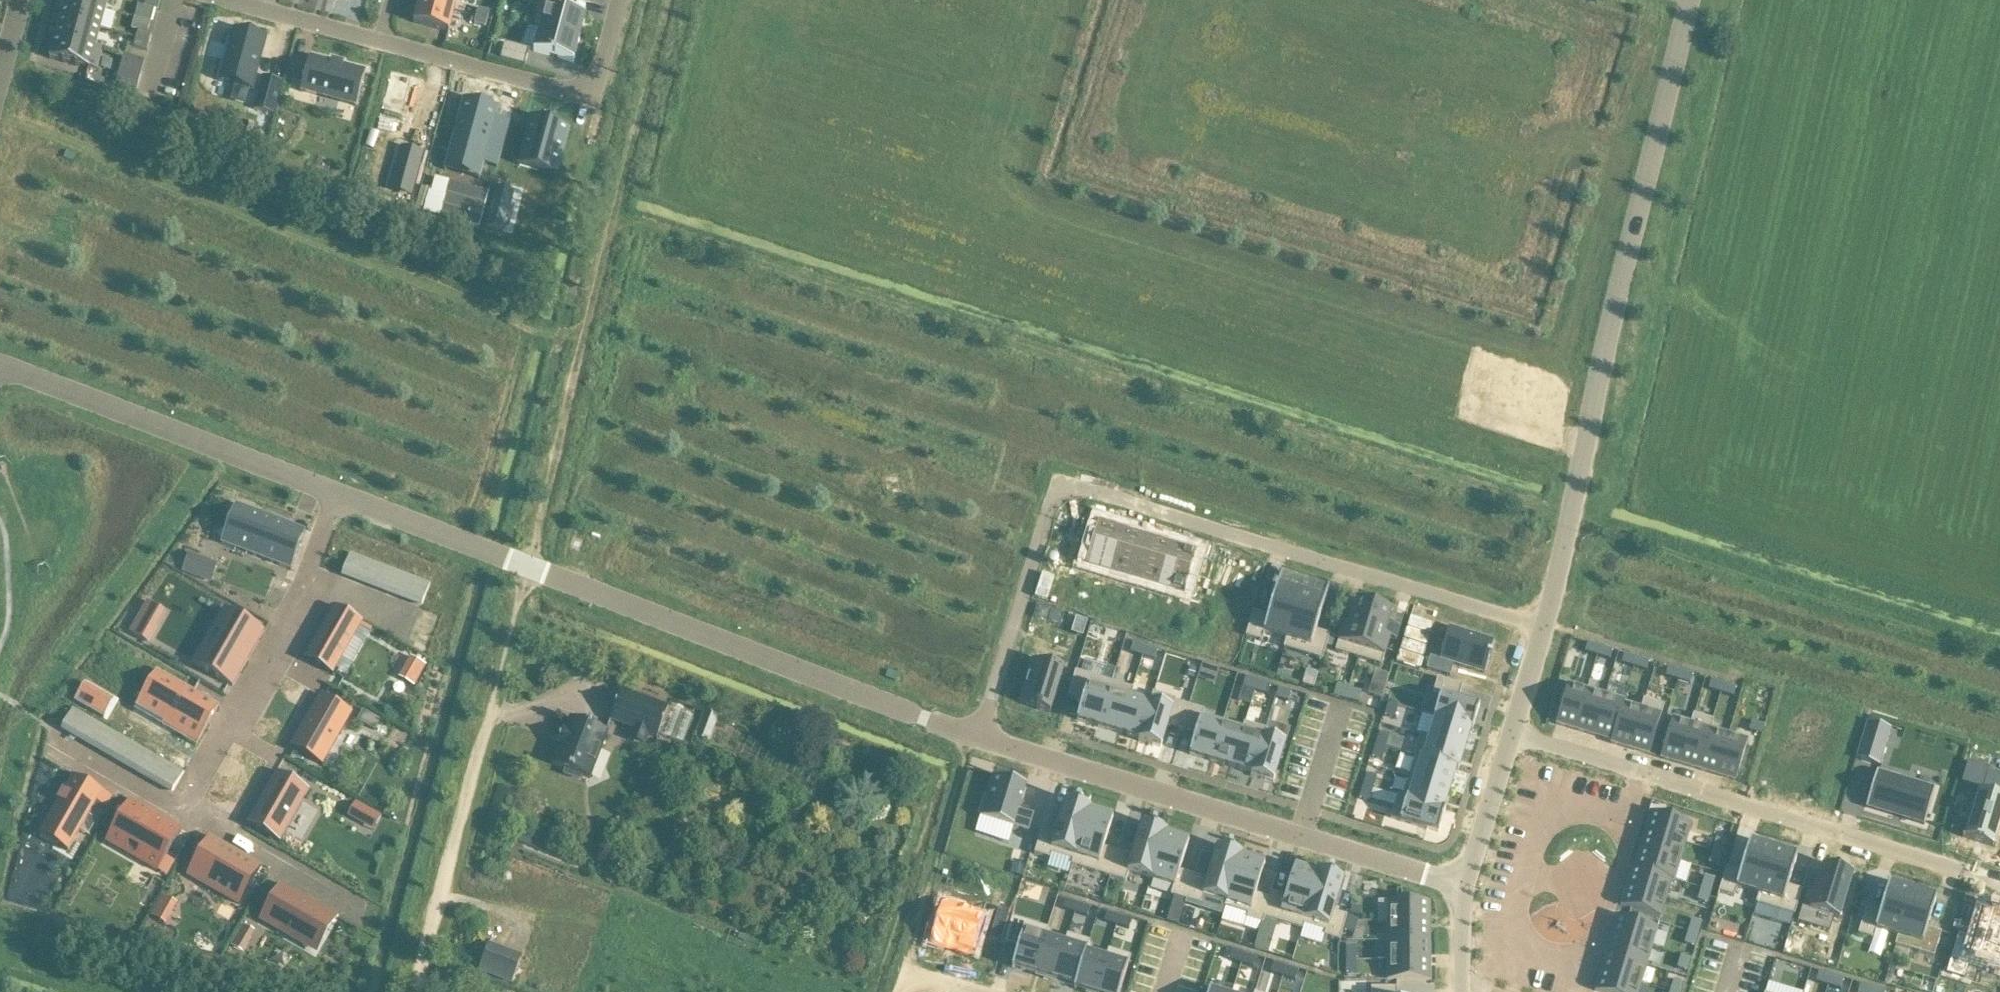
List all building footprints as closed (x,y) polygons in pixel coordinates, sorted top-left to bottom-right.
[(106,10),(68,0),(66,0),(65,7),(64,6),(64,7),(62,18),(101,29),(101,28),(100,28),(105,10),(106,11),(106,10)] [(106,10),(105,10),(108,0),(68,0),(106,10)] [(457,0),(420,0),(420,1),(454,10),(457,0)] [(531,26),(580,39),(586,16),(562,9),(564,0),(538,0),(531,26)] [(1281,10),(1284,0),(1248,0),(1281,10)] [(144,9),(158,12),(160,4),(146,1),(144,9)] [(449,32),(454,10),(420,1),(414,23),(449,32)] [(490,11),(478,8),(476,16),(488,19),(490,11)] [(486,27),(488,19),(476,16),(474,24),(486,27)] [(101,29),(62,18),(59,29),(58,29),(58,30),(56,37),(103,49),(103,48),(96,46),(100,29),(101,29)] [(531,26),(531,27),(540,29),(534,51),(573,62),(574,58),(580,39),(531,26)] [(268,37),(234,28),(219,81),(253,91),(268,37)] [(139,30),(136,38),(150,42),(152,34),(139,30)] [(97,70),(103,49),(56,37),(51,57),(50,57),(50,58),(50,59),(51,59),(63,62),(64,63),(64,62),(76,65),(76,66),(77,66),(89,69),(90,69),(90,68),(97,70)] [(148,50),(150,42),(136,38),(134,46),(148,50)] [(525,66),(529,50),(505,43),(501,59),(525,66)] [(311,56),(301,92),(303,93),(303,92),(355,106),(356,107),(366,71),(364,70),(364,71),(343,66),(344,64),(341,63),(341,65),(333,63),(334,61),(332,60),(331,62),(312,57),(311,56)] [(138,84),(142,71),(121,65),(118,79),(138,84)] [(377,122),(377,123),(379,124),(381,117),(406,124),(412,101),(418,103),(418,102),(417,102),(423,80),(424,80),(424,79),(391,70),(391,71),(391,72),(378,123),(377,122)] [(263,76),(254,110),(274,115),(282,82),(263,76)] [(464,98),(449,154),(497,167),(507,132),(493,129),(499,108),(464,98)] [(521,151),(518,164),(538,170),(558,176),(571,127),(570,127),(532,117),(532,116),(531,116),(521,151)] [(424,153),(402,147),(397,166),(399,166),(393,188),(413,194),(424,153)] [(515,191),(497,186),(486,227),(504,232),(506,224),(509,225),(514,207),(511,206),(515,191)] [(236,504),(231,518),(244,523),(236,545),(252,551),(250,555),(292,570),(300,548),(285,542),(292,525),(236,504)] [(1099,521),(1086,564),(1110,572),(1123,528),(1099,521)] [(1123,528),(1110,572),(1111,572),(1136,580),(1149,536),(1124,528),(1123,528)] [(1149,536),(1136,580),(1159,587),(1173,543),(1149,536)] [(1173,543),(1159,587),(1184,594),(1198,550),(1173,543)] [(190,554),(183,570),(211,581),(217,564),(190,554)] [(1195,587),(1189,605),(1203,608),(1232,617),(1227,633),(1241,637),(1253,598),(1244,595),(1252,569),(1218,559),(1208,591),(1195,587)] [(1253,612),(1246,637),(1247,637),(1262,642),(1265,633),(1286,639),(1284,648),(1285,649),(1301,593),(1277,586),(1268,616),(1254,612),(1253,612)] [(1301,593),(1285,649),(1322,660),(1330,635),(1316,631),(1325,601),(1301,593)] [(148,601),(130,633),(148,642),(158,625),(142,616),(150,602),(148,601)] [(1344,624),(1335,652),(1358,659),(1374,606),(1357,601),(1349,626),(1344,624)] [(1098,616),(1101,606),(1088,602),(1085,612),(1098,616)] [(1113,610),(1101,606),(1098,616),(1110,620),(1113,610)] [(1374,606),(1358,659),(1376,664),(1382,666),(1390,638),(1384,636),(1392,611),(1374,606)] [(335,607),(305,658),(333,674),(363,623),(335,607)] [(225,608),(193,664),(233,686),(265,631),(263,630),(262,631),(226,611),(227,609),(225,608)] [(1076,618),(1072,633),(1083,636),(1088,621),(1076,618)] [(1144,636),(1147,627),(1135,623),(1132,632),(1144,636)] [(1157,640),(1159,630),(1147,627),(1144,636),(1157,640)] [(1430,657),(1427,669),(1450,676),(1454,664),(1485,674),(1495,642),(1449,628),(1440,660),(1430,657)] [(1133,643),(1130,653),(1143,656),(1146,647),(1133,643)] [(1588,643),(1585,652),(1597,656),(1600,647),(1588,643)] [(1146,647),(1143,656),(1155,660),(1158,650),(1146,647)] [(1600,647),(1597,656),(1610,660),(1613,650),(1600,647)] [(1624,654),(1622,664),(1634,667),(1637,658),(1624,654)] [(411,656),(399,678),(414,686),(426,665),(411,656)] [(1637,658),(1634,667),(1646,671),(1649,662),(1637,658)] [(1033,659),(1020,702),(1037,707),(1037,709),(1050,713),(1064,668),(1033,659)] [(1668,667),(1665,677),(1678,680),(1680,671),(1668,667)] [(160,670),(149,689),(160,695),(151,710),(168,720),(165,726),(200,745),(223,705),(160,670)] [(1076,671),(1068,696),(1083,701),(1077,720),(1099,727),(1112,682),(1076,671)] [(1680,671),(1678,680),(1690,684),(1693,675),(1680,671)] [(1246,678),(1243,687),(1255,691),(1258,681),(1246,678)] [(1438,678),(1433,694),(1440,697),(1434,717),(1473,729),(1480,707),(1458,700),(1463,686),(1438,678)] [(1711,680),(1708,690),(1721,693),(1724,684),(1711,680)] [(1258,681),(1255,691),(1268,695),(1271,685),(1258,681)] [(1112,682),(1099,727),(1119,733),(1133,689),(1112,682)] [(85,683),(75,701),(104,718),(106,714),(103,712),(109,702),(96,695),(99,691),(85,683)] [(1568,684),(1556,724),(1575,730),(1587,690),(1568,684)] [(1724,684),(1721,693),(1733,697),(1736,688),(1724,684)] [(1337,685),(1334,694),(1347,698),(1349,689),(1337,685)] [(1279,688),(1276,697),(1289,701),(1291,691),(1279,688)] [(1133,689),(1119,733),(1139,739),(1138,741),(1139,741),(1154,693),(1153,693),(1149,704),(1131,698),(1134,689),(1133,689)] [(1349,689),(1347,698),(1359,702),(1362,692),(1349,689)] [(669,708),(622,690),(610,720),(657,738),(669,708)] [(1587,690),(1575,730),(1593,735),(1606,695),(1587,690)] [(1154,693),(1139,741),(1161,748),(1168,726),(1182,730),(1189,706),(1175,702),(1175,700),(1154,693)] [(321,695),(291,747),(322,765),(352,713),(321,695)] [(1606,695),(1593,735),(1611,741),(1611,743),(1624,701),(1606,695)] [(1624,701),(1611,743),(1630,749),(1645,699),(1644,699),(1641,708),(1624,703),(1625,701),(1624,701)] [(1645,699),(1630,749),(1649,755),(1664,705),(1645,699)] [(1389,703),(1385,716),(1394,718),(1398,706),(1389,703)] [(1189,706),(1182,730),(1196,735),(1190,755),(1211,761),(1222,726),(1202,720),(1204,711),(1189,706)] [(1672,718),(1660,758),(1680,764),(1695,714),(1694,714),(1691,723),(1672,718)] [(1695,714),(1680,764),(1698,769),(1713,720),(1695,714)] [(375,717),(369,728),(396,744),(403,732),(375,717)] [(1421,734),(1420,735),(1465,749),(1471,729),(1473,730),(1473,729),(1434,717),(1434,718),(1436,718),(1430,737),(1421,734)] [(560,745),(553,765),(566,769),(564,774),(581,780),(582,776),(586,777),(588,769),(590,764),(591,763),(598,760),(608,732),(571,718),(565,732),(563,731),(558,744),(560,745)] [(696,738),(708,742),(715,724),(703,720),(696,738)] [(1713,720),(1698,769),(1716,775),(1729,735),(1711,729),(1714,720),(1713,720)] [(1868,721),(1857,759),(1879,766),(1891,729),(1868,721)] [(1752,722),(1749,731),(1762,735),(1764,725),(1752,722)] [(1222,726),(1211,761),(1232,768),(1245,723),(1244,723),(1241,732),(1222,726)] [(1245,723),(1232,768),(1252,774),(1251,775),(1252,776),(1266,729),(1245,723)] [(1266,729),(1252,776),(1274,782),(1285,743),(1265,737),(1267,730),(1266,729)] [(1380,732),(1376,745),(1385,748),(1389,735),(1380,732)] [(1420,735),(1414,756),(1459,770),(1465,749),(1420,735)] [(1729,735),(1716,775),(1736,781),(1748,740),(1729,735)] [(1376,745),(1372,757),(1382,760),(1385,748),(1376,745)] [(1416,758),(1410,778),(1450,790),(1456,770),(1458,770),(1459,770),(1414,756),(1414,757),(1416,758)] [(1556,777),(1558,765),(1544,762),(1542,773),(1556,777)] [(1961,783),(1980,789),(1980,791),(1979,790),(1965,836),(1963,836),(1962,837),(1995,847),(1995,845),(1993,845),(1999,823),(1999,778),(1988,774),(1990,768),(1968,762),(1961,783)] [(277,771),(248,823),(280,842),(281,840),(278,838),(302,796),(306,798),(310,790),(277,771)] [(1867,807),(1866,807),(1925,824),(1935,789),(1877,772),(1867,807)] [(74,774),(43,827),(71,843),(67,850),(69,851),(97,801),(107,807),(113,796),(74,774)] [(1367,774),(1363,786),(1373,789),(1377,776),(1367,774)] [(993,775),(980,817),(1029,832),(1034,815),(1018,810),(1026,785),(1012,781),(1013,781),(993,775)] [(1398,795),(1397,796),(1445,811),(1446,810),(1444,809),(1450,790),(1410,778),(1404,797),(1398,795)] [(1363,786),(1360,798),(1369,801),(1373,789),(1363,786)] [(1397,796),(1391,818),(1439,833),(1445,811),(1397,796)] [(113,829),(108,838),(126,848),(137,854),(135,858),(158,872),(182,830),(182,829),(177,827),(173,824),(159,816),(153,813),(141,806),(136,803),(130,800),(113,829)] [(1042,829),(1035,854),(1050,859),(1051,854),(1073,861),(1072,865),(1073,866),(1090,809),(1080,806),(1081,804),(1069,800),(1068,802),(1066,801),(1056,834),(1042,829)] [(356,802),(348,815),(357,820),(365,807),(356,802)] [(1090,809),(1073,866),(1110,877),(1118,853),(1104,848),(1113,818),(1090,811),(1091,809),(1090,809)] [(1651,812),(1645,831),(1685,843),(1691,824),(1651,812)] [(1118,853),(1110,877),(1116,879),(1126,882),(1129,873),(1151,880),(1166,832),(1156,829),(1157,827),(1145,823),(1144,825),(1142,824),(1132,857),(1118,853)] [(1645,831),(1640,850),(1680,862),(1685,843),(1645,831)] [(1166,832),(1151,880),(1174,886),(1171,896),(1186,900),(1194,876),(1180,871),(1189,841),(1166,834),(1167,832),(1166,832)] [(209,836),(187,875),(240,905),(262,866),(209,836)] [(1716,839),(1712,851),(1722,854),(1726,842),(1716,839)] [(1726,868),(1719,892),(1734,897),(1737,888),(1759,895),(1773,849),(1749,841),(1740,872),(1726,868)] [(1575,845),(1569,867),(1597,874),(1602,852),(1575,845)] [(1194,876),(1186,900),(1202,905),(1204,896),(1227,902),(1242,855),(1232,852),(1233,850),(1221,846),(1220,848),(1218,847),(1208,880),(1195,876),(1194,876)] [(1773,849),(1759,895),(1757,904),(1795,915),(1802,890),(1788,886),(1797,856),(1773,849)] [(1632,867),(1674,880),(1680,862),(1640,850),(1634,867),(1632,867)] [(1712,851),(1709,864),(1718,867),(1722,854),(1712,851)] [(1242,855),(1227,902),(1266,913),(1272,893),(1271,893),(1269,898),(1256,895),(1265,864),(1242,857),(1243,855),(1242,855)] [(1808,888),(1797,922),(1810,926),(1815,911),(1834,917),(1839,919),(1852,876),(1853,873),(1852,872),(1825,864),(1824,864),(1823,867),(1815,891),(1808,888)] [(1272,893),(1266,913),(1278,917),(1276,921),(1302,929),(1320,872),(1319,872),(1318,874),(1295,867),(1286,897),(1272,893)] [(1632,867),(1626,886),(1666,898),(1672,880),(1674,881),(1674,880),(1632,867)] [(1320,872),(1302,929),(1303,930),(1304,925),(1326,932),(1325,936),(1340,941),(1347,916),(1334,912),(1343,879),(1341,879),(1342,877),(1330,873),(1329,875),(1320,872)] [(1705,876),(1701,888),(1711,891),(1715,879),(1705,876)] [(261,920),(262,921),(264,918),(315,947),(333,915),(338,918),(339,917),(281,883),(280,885),(281,885),(261,920)] [(1866,909),(1857,934),(1874,939),(1877,930),(1898,936),(1895,945),(1896,946),(1912,891),(1888,883),(1879,913),(1866,909)] [(1626,886),(1620,905),(1661,918),(1666,898),(1626,886)] [(1701,888),(1698,901),(1707,904),(1711,891),(1701,888)] [(1936,898),(1912,891),(1896,946),(1934,957),(1941,932),(1927,928),(1936,898)] [(164,896),(153,916),(165,923),(176,903),(164,896)] [(1066,899),(1063,909),(1075,913),(1078,903),(1066,899)] [(942,901),(929,944),(948,949),(951,940),(959,942),(958,947),(975,953),(985,919),(960,911),(961,906),(942,901)] [(1378,902),(1378,922),(1430,922),(1430,902),(1378,902)] [(1078,903),(1075,913),(1087,917),(1090,907),(1078,903)] [(999,905),(989,936),(1005,941),(1014,910),(999,905)] [(1352,907),(1349,919),(1358,922),(1362,909),(1352,907)] [(1107,912),(1104,922),(1117,925),(1120,916),(1107,912)] [(1946,974),(1964,979),(1970,958),(1999,967),(1999,917),(1983,912),(1975,938),(1958,933),(1946,974)] [(1120,916),(1117,925),(1129,929),(1132,920),(1120,916)] [(1617,916),(1612,935),(1652,947),(1658,928),(1617,916)] [(1012,918),(1005,943),(1018,947),(1012,968),(1014,968),(1014,967),(1034,973),(1048,929),(1012,918)] [(1349,919),(1345,931),(1354,934),(1358,922),(1349,919)] [(1692,919),(1688,931),(1698,934),(1702,922),(1692,919)] [(1378,922),(1378,923),(1388,923),(1388,941),(1430,941),(1430,922),(1378,922)] [(244,925),(241,930),(251,936),(254,931),(244,925)] [(1048,929),(1034,973),(1044,976),(1043,979),(1054,982),(1069,935),(1068,935),(1065,943),(1046,938),(1048,929)] [(462,956),(515,976),(555,991),(565,991),(573,971),(574,972),(575,970),(527,952),(472,931),(462,956)] [(1688,931),(1685,944),(1694,947),(1698,934),(1688,931)] [(1069,935),(1054,982),(1064,985),(1065,983),(1075,985),(1074,989),(1075,989),(1089,941),(1069,935)] [(1612,935),(1606,953),(1646,965),(1652,947),(1612,935)] [(1075,989),(1075,990),(1076,988),(1088,991),(1097,991),(1110,950),(1108,950),(1106,959),(1086,953),(1090,942),(1089,941),(1075,989)] [(1388,941),(1388,960),(1430,960),(1430,941),(1388,941)] [(1356,947),(1346,947),(1346,960),(1356,960),(1356,947)] [(1097,991),(1120,991),(1131,956),(1110,950),(1097,991)] [(1232,950),(1229,960),(1242,964),(1244,954),(1232,950)] [(1606,953),(1601,972),(1641,984),(1646,965),(1606,953)] [(1244,954),(1242,964),(1254,967),(1257,958),(1244,954)] [(1681,956),(1677,968),(1687,971),(1691,959),(1681,956)] [(1356,960),(1346,960),(1346,973),(1356,973),(1356,960)] [(1388,960),(1388,981),(1430,981),(1430,960),(1388,960)] [(1274,963),(1271,973),(1283,976),(1286,967),(1274,963)] [(1286,967),(1283,976),(1296,980),(1298,970),(1286,967)] [(1595,991),(1598,991),(1638,991),(1641,984),(1601,972),(1595,991)] [(1819,973),(1816,982),(1828,986),(1831,976),(1819,973)] [(1831,976),(1828,986),(1841,990),(1844,980),(1831,976)] [(1670,991),(1681,991),(1683,983),(1674,980),(1670,991)]
